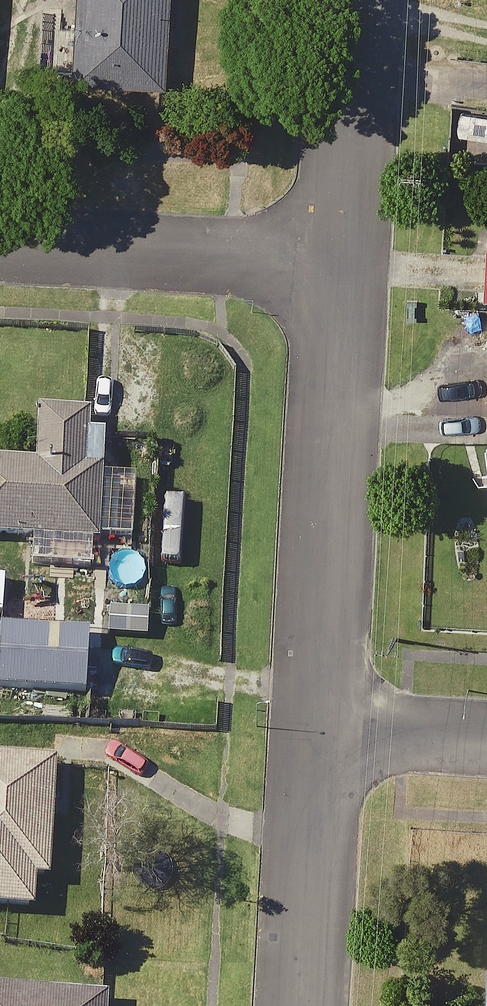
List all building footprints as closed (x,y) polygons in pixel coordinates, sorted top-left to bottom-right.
[(71,77),(157,83),(163,0),(76,0),(71,77)] [(28,550),(55,550),(55,536),(91,537),(95,408),(29,406),(28,458),(0,457),(0,534),(28,535),(28,550)] [(0,623),(0,686),(77,691),(81,629),(0,623)] [(0,756),(0,905),(26,906),(27,874),(42,874),(48,758),(0,756)] [(0,986),(0,1005),(101,1005),(102,993),(0,986)]
